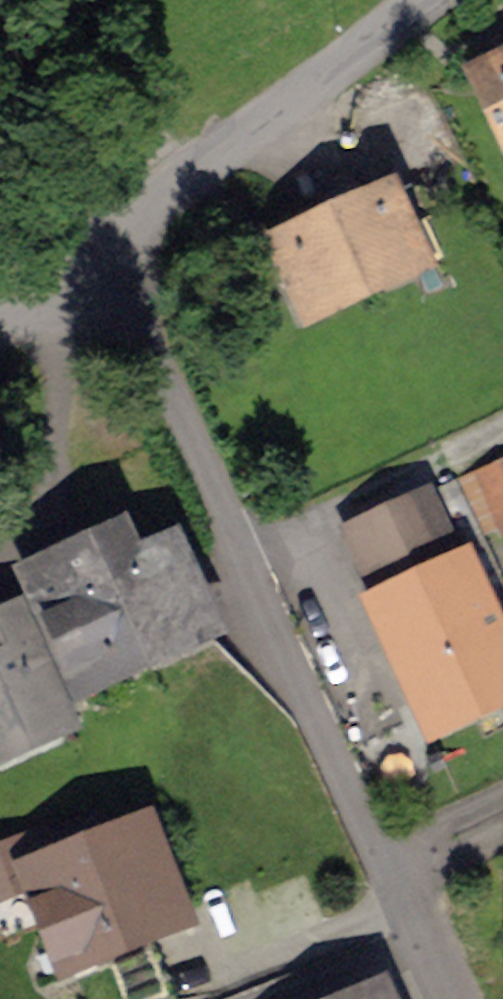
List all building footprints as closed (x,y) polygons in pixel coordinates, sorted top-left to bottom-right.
[(475,71),(502,129),(502,57),(475,71)] [(390,196),(336,221),(364,283),(418,259),(390,196)] [(311,308),(364,283),(336,221),(282,245),(311,308)] [(457,487),(456,483),(438,491),(464,551),(483,542),(481,536),(502,527),(502,467),(457,487)] [(428,500),(353,534),(437,719),(502,689),(502,664),(428,500)] [(121,538),(97,549),(143,652),(207,623),(175,553),(136,571),(121,538)] [(33,578),(41,596),(79,681),(143,652),(97,549),(33,578)] [(79,681),(41,596),(10,609),(16,622),(0,629),(0,750),(63,722),(50,694),(79,681)] [(144,836),(59,869),(45,834),(0,852),(0,896),(38,881),(68,956),(175,914),(144,836)]
